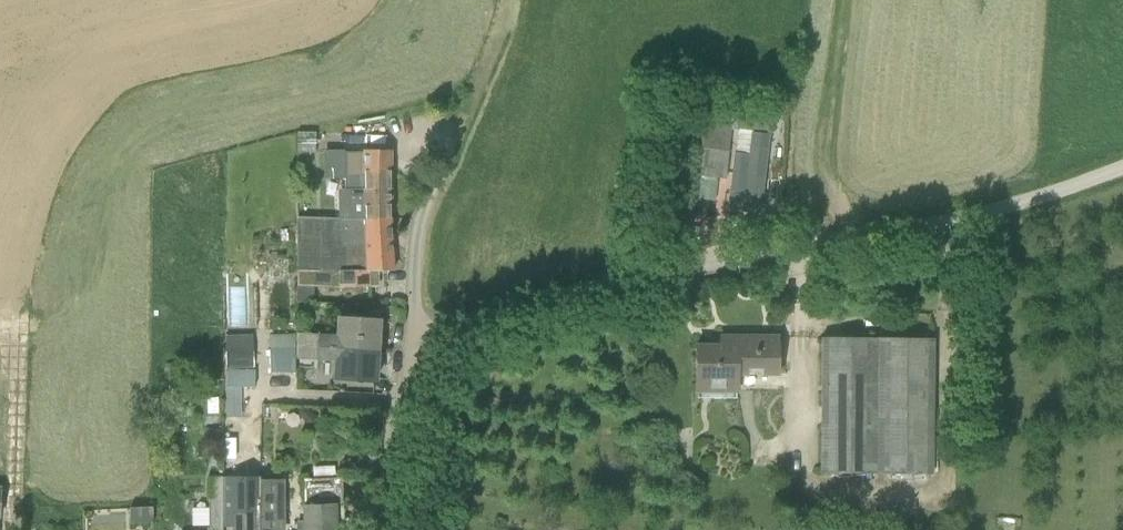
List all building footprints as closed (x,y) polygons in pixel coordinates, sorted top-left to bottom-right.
[(731,126),(703,123),(701,147),(728,150),(731,126)] [(315,132),(296,132),(296,152),(315,152),(315,132)] [(760,211),(768,136),(750,134),(748,155),(733,154),(727,208),(760,211)] [(725,180),(728,152),(700,148),(697,177),(725,180)] [(323,179),(345,178),(345,151),(322,151),(323,179)] [(390,221),(390,195),(390,173),(391,151),(345,151),(345,178),(345,193),(336,193),(337,221),(362,221),(390,221)] [(337,221),(296,221),(296,270),(362,270),(362,221),(337,221)] [(375,270),(390,271),(390,241),(390,221),(362,221),(362,270),(296,270),(296,300),(311,300),(311,287),(338,287),(369,287),(370,277),(375,277),(375,270)] [(317,335),(296,334),(296,338),(296,347),(317,348),(378,351),(380,323),(337,320),(336,336),(317,334),(317,335)] [(780,376),(780,335),(731,334),(731,345),(697,344),(697,392),(738,392),(739,375),(780,376)] [(934,337),(892,337),(878,337),(823,336),(821,472),(877,473),(933,473),(934,337)] [(333,378),(376,380),(378,351),(317,348),(316,360),(317,360),(318,360),(336,361),(335,376),(334,376),(333,378)] [(295,349),(269,350),(270,374),(295,373),(295,349)] [(253,367),(253,351),(227,351),(227,368),(253,367)] [(179,379),(179,363),(166,363),(166,379),(179,379)] [(255,387),(256,370),(228,371),(227,387),(227,416),(240,416),(240,386),(255,387)] [(218,412),(218,397),(208,397),(208,411),(218,412)] [(223,476),(209,476),(209,528),(224,527),(223,476)] [(260,487),(260,529),(283,529),(282,478),(259,478),(260,487)] [(235,529),(260,529),(260,487),(243,487),(243,512),(235,512),(235,527),(235,529)] [(306,529),(336,529),(335,503),(305,504),(306,529)] [(153,522),(152,506),(130,508),(130,523),(153,522)]
